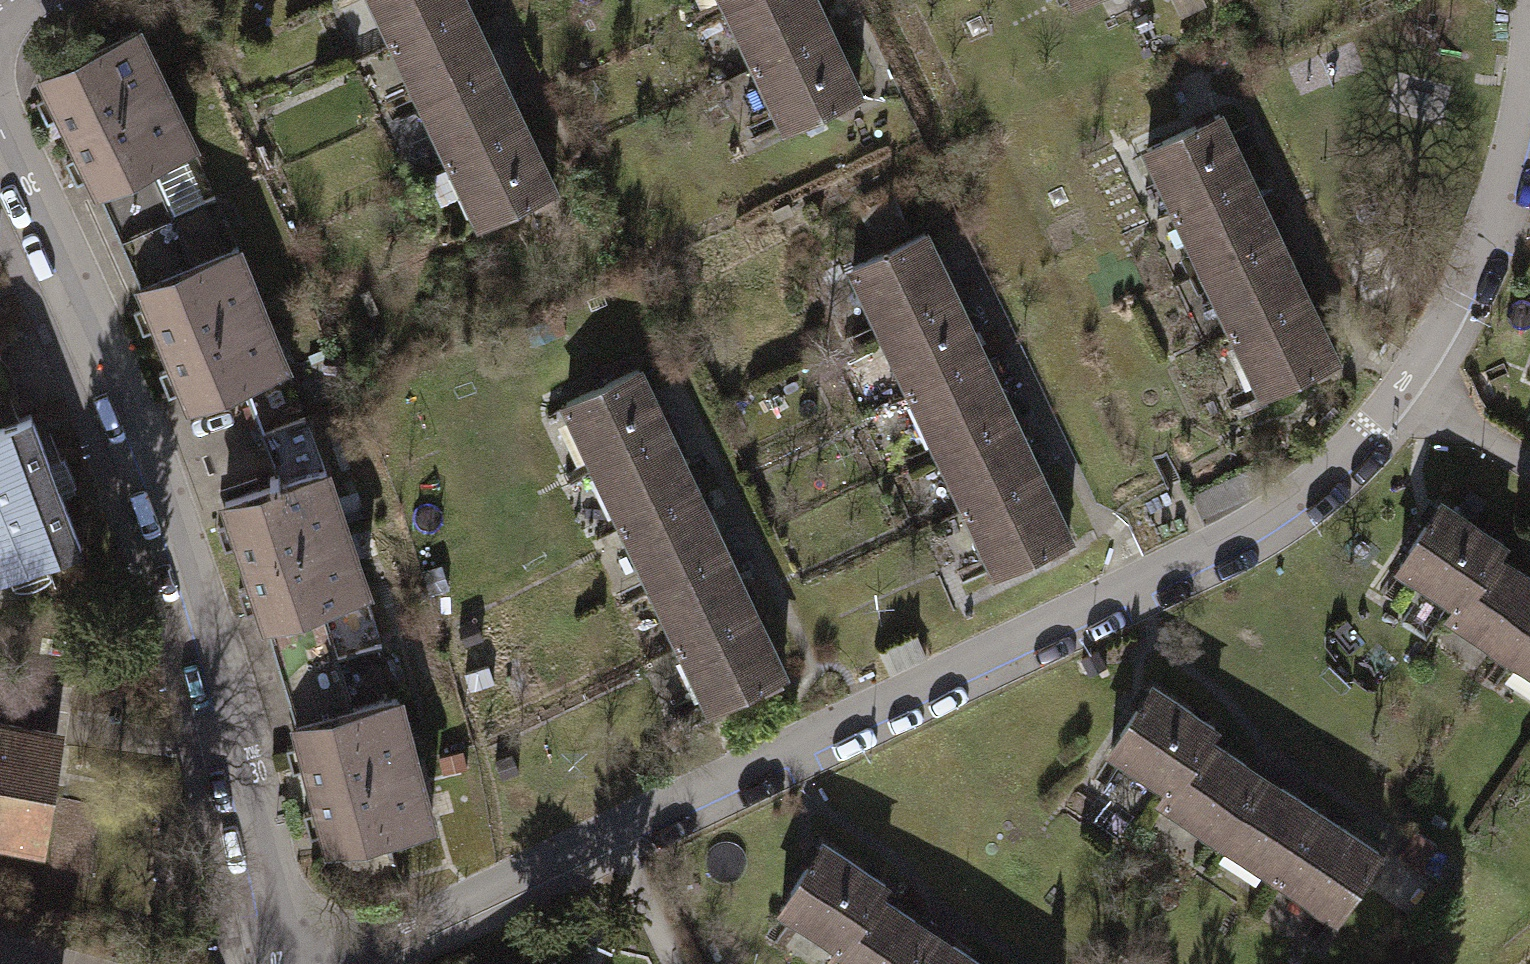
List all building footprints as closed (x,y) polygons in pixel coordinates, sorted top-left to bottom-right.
[(462,0),(373,0),(391,39),(464,5),(462,0)] [(754,65),(826,32),(811,0),(733,0),(725,4),(754,65)] [(391,39),(420,100),(491,64),(464,5),(391,39)] [(39,72),(67,133),(160,89),(132,29),(39,72)] [(852,89),(826,32),(754,65),(780,122),(852,89)] [(520,122),(491,64),(420,100),(448,157),(520,122)] [(188,148),(160,89),(67,133),(95,192),(150,166),(188,148)] [(1141,147),(1173,212),(1246,176),(1215,111),(1141,147)] [(553,188),(520,122),(448,157),(480,223),(553,188)] [(95,192),(118,239),(171,216),(150,166),(95,192)] [(1275,234),(1246,176),(1173,212),(1202,270),(1275,234)] [(190,260),(171,216),(118,239),(135,283),(190,260)] [(851,265),(880,326),(951,292),(922,232),(851,265)] [(1202,270),(1231,329),(1304,293),(1275,234),(1202,270)] [(135,283),(159,341),(256,301),(233,243),(190,260),(135,283)] [(980,354),(951,292),(880,326),(909,387),(980,354)] [(1334,353),(1304,293),(1231,329),(1260,389),(1334,353)] [(283,365),(256,301),(159,341),(186,405),(240,382),(283,365)] [(909,387),(938,449),(1009,415),(980,354),(909,387)] [(562,400),(594,466),(666,432),(634,365),(562,400)] [(205,452),(261,432),(240,382),(186,405),(205,452)] [(55,481),(27,415),(0,427),(0,504),(55,481)] [(938,449),(966,509),(1037,475),(1009,415),(938,449)] [(261,432),(205,452),(223,500),(279,482),(261,432)] [(693,489),(666,432),(594,466),(621,523),(693,489)] [(223,500),(243,564),(340,530),(320,468),(279,482),(223,500)] [(1065,534),(1037,475),(966,509),(994,567),(1065,534)] [(55,481),(0,504),(0,572),(80,547),(55,481)] [(621,523),(650,583),(722,549),(693,489),(621,523)] [(1490,555),(1499,541),(1436,501),(1393,568),(1456,608),(1490,555)] [(362,596),(340,530),(243,564),(265,627),(325,608),(362,596)] [(650,583),(680,646),(752,612),(722,549),(650,583)] [(1508,654),(1529,620),(1529,580),(1490,555),(1456,608),(1450,617),(1508,654)] [(279,674),(337,657),(325,608),(265,627),(279,674)] [(781,672),(752,612),(680,646),(709,706),(781,672)] [(1508,654),(1529,669),(1529,620),(1508,654)] [(337,657),(279,674),(293,722),(350,706),(337,657)] [(484,661),(460,669),(467,690),(491,681),(484,661)] [(1204,736),(1212,723),(1149,681),(1104,748),(1168,790),(1204,736)] [(40,734),(46,700),(0,692),(0,727),(40,734)] [(293,722),(310,786),(412,759),(395,694),(350,706),(293,722)] [(40,734),(0,727),(0,836),(25,841),(43,735),(40,734)] [(1162,799),(1218,836),(1260,773),(1204,736),(1168,790),(1162,799)] [(461,752),(434,758),(438,775),(465,769),(461,752)] [(429,823),(412,759),(310,786),(328,850),(429,823)] [(1218,836),(1275,873),(1316,809),(1260,773),(1218,836)] [(1376,849),(1316,809),(1275,873),(1335,912),(1376,849)] [(870,892),(878,879),(818,841),(778,903),(838,942),(870,892)] [(844,963),(908,963),(930,930),(870,892),(838,942),(830,955),(844,963)] [(930,930),(908,963),(982,963),(930,930)]
